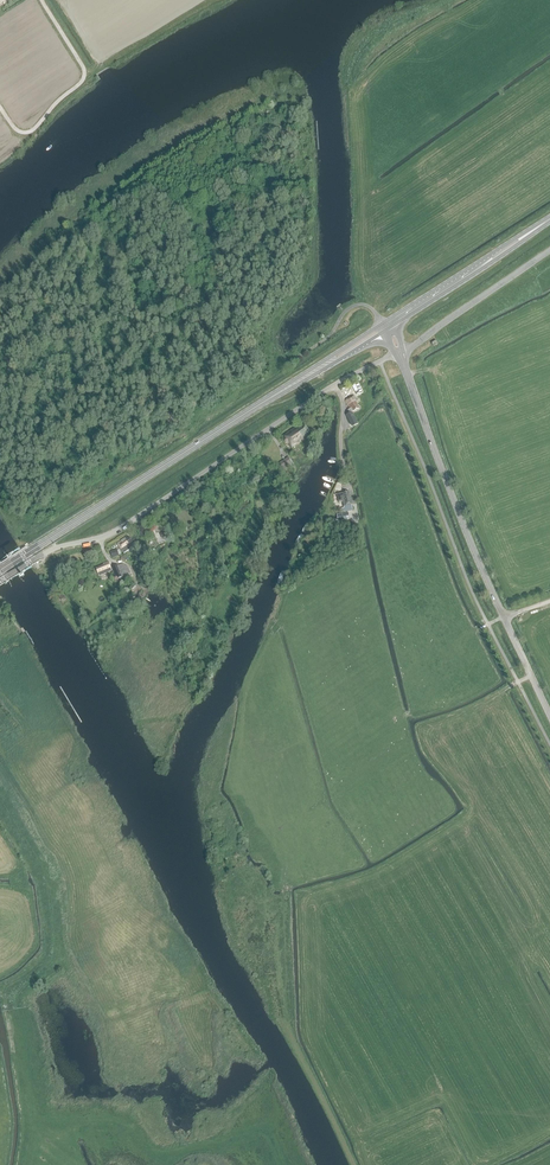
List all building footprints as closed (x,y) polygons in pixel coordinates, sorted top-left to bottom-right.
[(363,392),(357,381),(352,384),(357,395),(363,392)] [(359,408),(356,402),(357,401),(354,396),(345,401),(350,409),(351,412),(359,408)] [(346,415),(352,426),(357,424),(351,412),(350,409),(348,410),(350,414),(346,415)] [(283,435),(292,448),(304,440),(303,439),(311,434),(303,423),(296,428),(295,427),(283,435)] [(279,463),(284,470),(285,470),(290,476),(293,474),(288,465),(289,464),(290,465),(292,463),(288,457),(279,463)] [(350,499),(349,492),(337,494),(339,502),(343,502),(344,508),(340,509),(341,512),(345,511),(345,512),(353,510),(352,505),(353,505),(352,498),(350,499)] [(349,520),(348,513),(337,515),(338,521),(349,520)] [(129,543),(132,542),(129,537),(126,539),(125,538),(117,543),(122,551),(124,553),(132,547),(129,543)] [(95,568),(99,576),(112,571),(108,562),(103,564),(103,565),(95,568)] [(122,575),(117,564),(112,566),(116,577),(122,575)]
